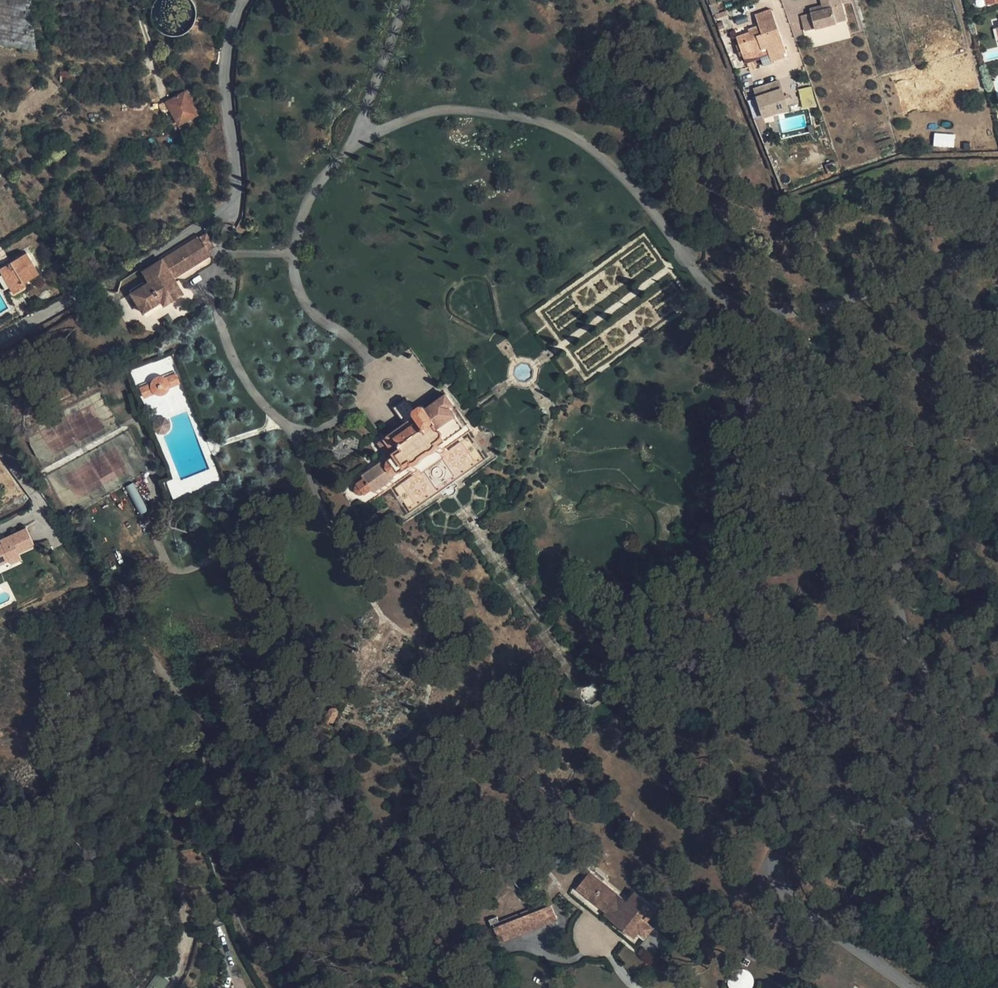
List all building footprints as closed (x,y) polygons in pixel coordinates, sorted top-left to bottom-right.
[(36,51),(30,0),(0,0),(0,45),(36,51)] [(802,15),(806,31),(845,21),(840,0),(825,0),(827,9),(802,15)] [(823,6),(810,9),(811,13),(827,9),(825,0),(821,0),(823,6)] [(715,3),(710,4),(713,14),(719,12),(715,3)] [(771,9),(755,15),(760,29),(736,37),(739,44),(736,45),(740,56),(743,55),(743,56),(746,62),(761,57),(763,66),(772,63),(771,61),(788,55),(771,9)] [(205,20),(197,13),(195,21),(192,26),(198,31),(201,24),(203,24),(205,20)] [(778,81),(754,89),(763,117),(787,109),(778,81)] [(811,87),(799,90),(803,108),(815,106),(811,87)] [(167,103),(180,125),(196,114),(190,103),(193,101),(185,90),(167,103)] [(933,133),(933,146),(954,147),(954,134),(933,133)] [(205,231),(200,234),(208,248),(214,245),(205,231)] [(182,293),(172,276),(210,252),(208,248),(200,234),(143,269),(144,272),(149,279),(131,289),(144,311),(162,300),(165,304),(182,293)] [(0,247),(0,264),(9,259),(1,246),(0,247)] [(0,268),(0,271),(13,293),(25,285),(24,282),(38,273),(26,253),(0,268)] [(134,271),(134,276),(144,272),(143,269),(142,265),(134,271)] [(174,374),(164,378),(167,379),(169,382),(170,386),(170,389),(179,385),(174,374)] [(164,378),(160,377),(157,377),(153,379),(150,382),(149,385),(149,389),(151,392),(153,395),(158,397),(163,397),(168,394),(170,389),(170,386),(169,382),(167,379),(164,378)] [(144,399),(153,395),(151,392),(149,389),(149,385),(150,382),(139,386),(144,399)] [(388,437),(378,443),(390,459),(385,463),(384,462),(383,461),(362,475),(363,477),(364,478),(356,483),(357,484),(355,486),(355,489),(355,490),(356,493),(358,494),(359,494),(362,494),(363,493),(366,497),(381,487),(384,492),(391,487),(387,482),(401,473),(400,473),(464,428),(449,407),(453,404),(446,394),(425,409),(423,406),(420,405),(414,410),(414,409),(401,418),(405,423),(387,436),(388,437)] [(414,409),(406,399),(394,407),(401,418),(414,409)] [(468,433),(464,428),(400,473),(401,473),(387,482),(391,487),(412,473),(413,474),(447,450),(446,448),(468,433)] [(0,544),(0,562),(1,562),(2,564),(2,565),(8,562),(3,553),(12,548),(16,555),(35,545),(26,528),(0,540),(0,541),(1,544),(0,544)] [(3,553),(8,562),(10,566),(19,561),(16,555),(12,548),(3,553)] [(328,707),(322,718),(331,722),(337,711),(338,710),(337,709),(337,708),(336,707),(335,706),(333,705),(332,705),(330,705),(329,706),(328,707)] [(331,722),(322,718),(321,721),(329,726),(331,722)] [(643,942),(653,929),(644,923),(628,910),(621,906),(584,877),(573,891),(605,914),(602,918),(631,940),(634,936),(643,942)] [(627,897),(621,906),(628,910),(634,902),(627,897)] [(634,902),(628,910),(644,923),(651,914),(634,902)] [(548,907),(493,931),(499,946),(555,923),(548,907)] [(729,987),(731,987),(749,987),(755,976),(739,968),(729,987)] [(147,987),(164,987),(169,981),(159,973),(147,987)]
